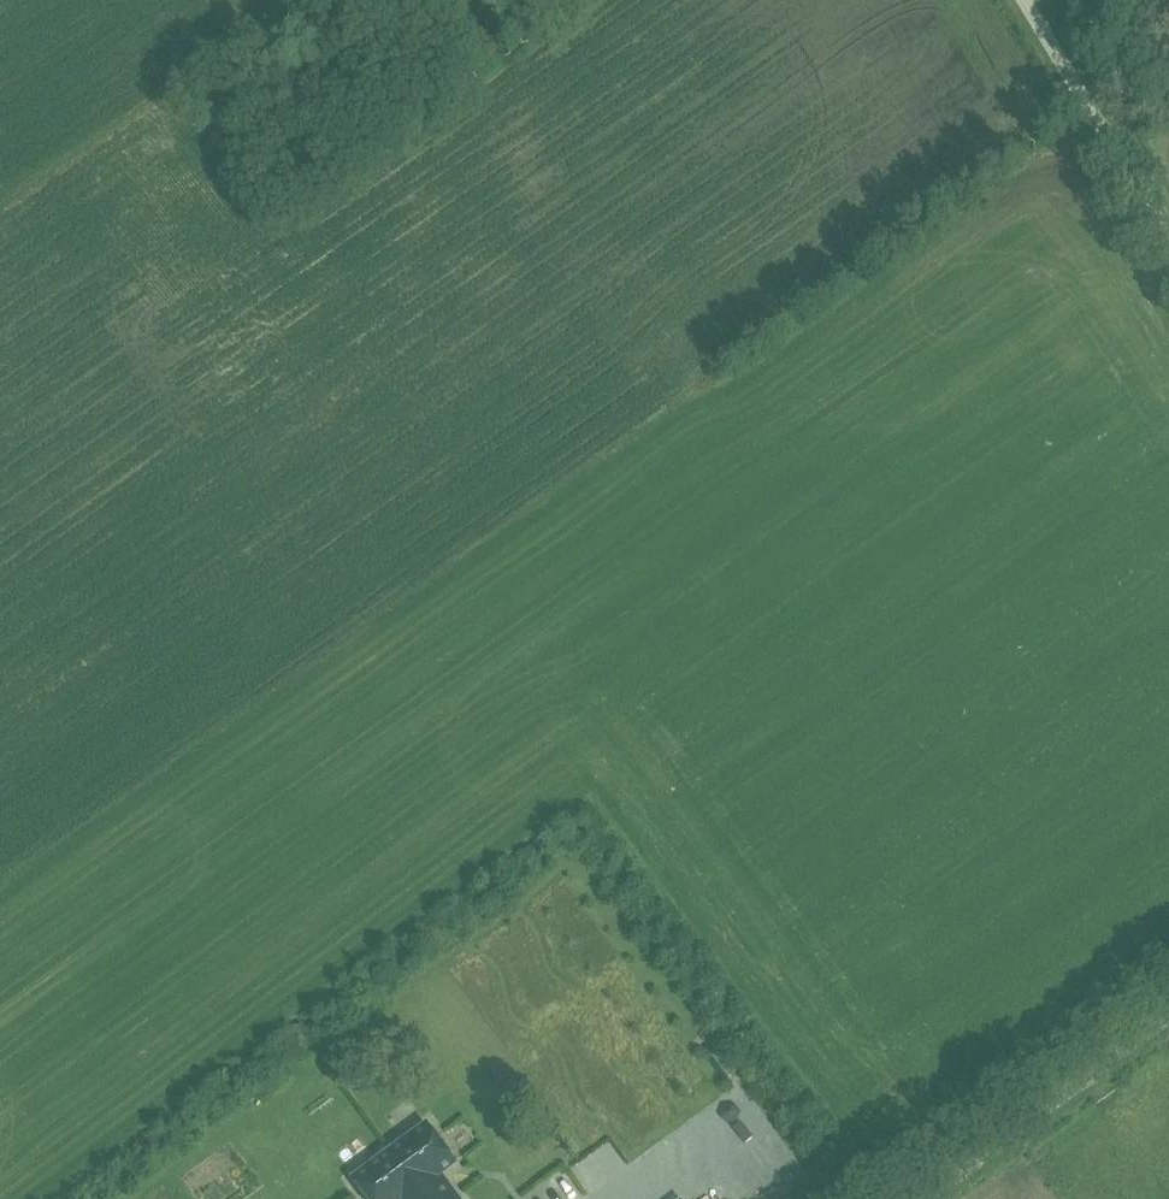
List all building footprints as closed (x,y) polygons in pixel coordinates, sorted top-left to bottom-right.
[(429,1125),(356,1179),(370,1198),(458,1198),(439,1174),(456,1162),(429,1125)]
